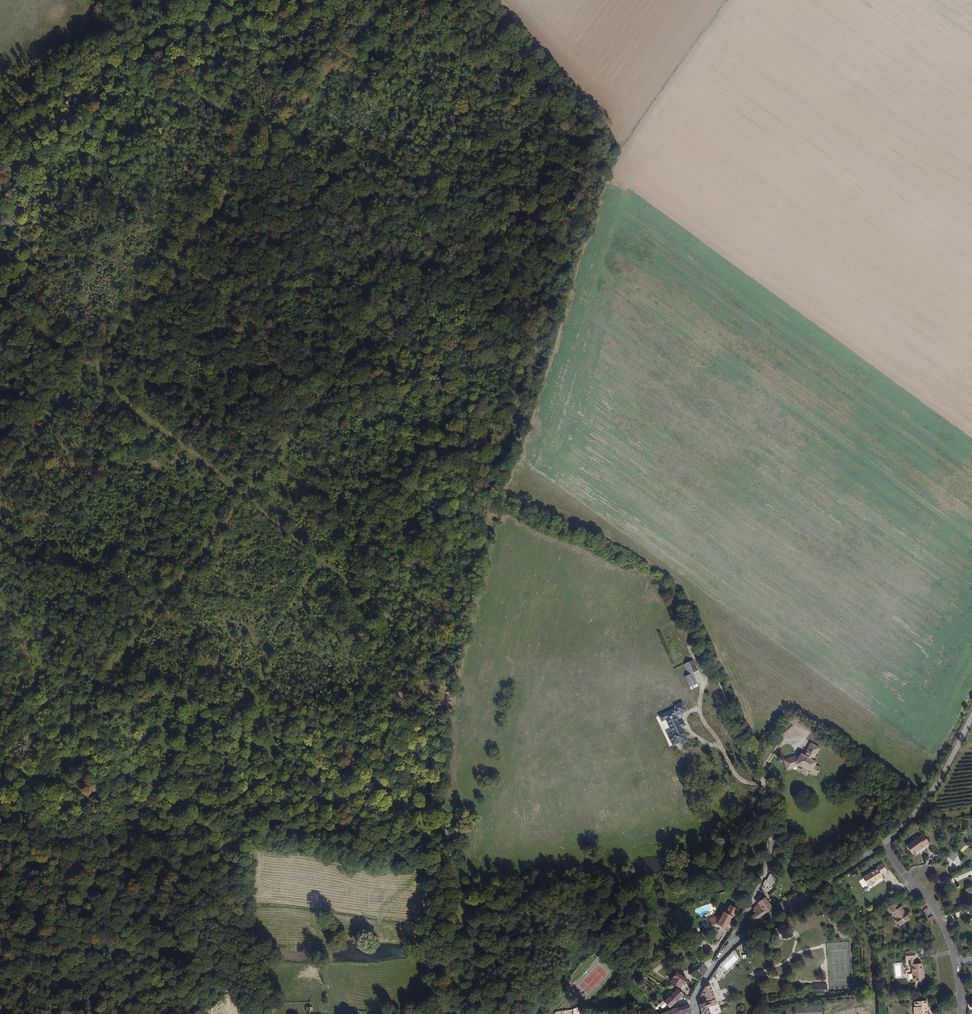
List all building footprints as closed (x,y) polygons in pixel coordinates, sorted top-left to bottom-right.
[(698,686),(691,672),(697,669),(693,659),(683,663),(688,673),(683,675),(690,689),(698,686)] [(687,745),(684,738),(681,730),(679,726),(675,718),(686,713),(682,705),(675,709),(676,712),(660,719),(662,725),(667,723),(672,734),(667,737),(672,749),(681,745),(681,746),(682,747),(687,745)] [(816,763),(817,760),(814,758),(820,748),(811,743),(804,755),(799,753),(798,756),(783,763),(787,772),(800,766),(801,767),(802,766),(811,769),(810,771),(818,775),(822,766),(816,763)] [(931,843),(924,835),(921,838),(919,836),(906,846),(913,855),(920,851),(921,852),(931,843)] [(948,858),(955,862),(959,854),(952,851),(948,858)] [(873,880),(881,875),(880,874),(886,871),(882,864),(876,868),(876,870),(862,879),(868,888),(875,884),(874,882),(873,880)] [(766,882),(768,884),(772,887),(778,881),(771,876),(766,882)] [(752,922),(773,908),(765,897),(759,901),(764,908),(749,918),(752,922)] [(764,908),(759,901),(757,899),(754,906),(749,918),(764,908)] [(910,921),(907,917),(906,917),(903,914),(905,913),(902,908),(899,909),(895,904),(886,910),(890,916),(893,914),(896,919),(895,919),(900,927),(910,921)] [(728,929),(733,921),(730,920),(734,914),(737,916),(739,911),(732,907),(729,912),(726,911),(723,916),(722,916),(711,919),(714,928),(717,927),(718,927),(719,928),(723,927),(724,927),(728,929)] [(916,951),(905,952),(906,960),(912,959),(916,959),(916,951)] [(727,975),(722,961),(721,963),(715,972),(717,978),(727,975)] [(924,980),(923,970),(921,970),(920,962),(917,963),(912,963),(913,966),(911,966),(913,981),(915,981),(916,986),(923,985),(923,980),(924,980)] [(702,977),(709,967),(706,965),(697,972),(702,977)] [(684,984),(688,979),(677,972),(672,979),(682,985),(683,983),(684,984)] [(718,1002),(711,982),(707,984),(704,989),(704,990),(708,1000),(709,1005),(718,1002)] [(676,1000),(683,992),(678,988),(670,996),(676,1000)] [(676,1000),(670,996),(666,999),(664,1001),(669,1004),(671,1005),(676,1000)] [(927,1009),(928,1008),(928,1001),(915,1002),(915,1007),(913,1007),(913,1013),(928,1013),(927,1009)] [(689,1009),(686,1004),(681,1006),(674,1006),(662,1012),(658,1013),(659,1013),(679,1013),(682,1012),(689,1009)] [(709,1005),(702,1008),(704,1013),(713,1013),(709,1005)] [(797,1013),(822,1013),(822,1005),(797,1006),(797,1013)] [(580,1012),(576,1006),(572,1008),(573,1010),(573,1013),(582,1013),(580,1012)]
